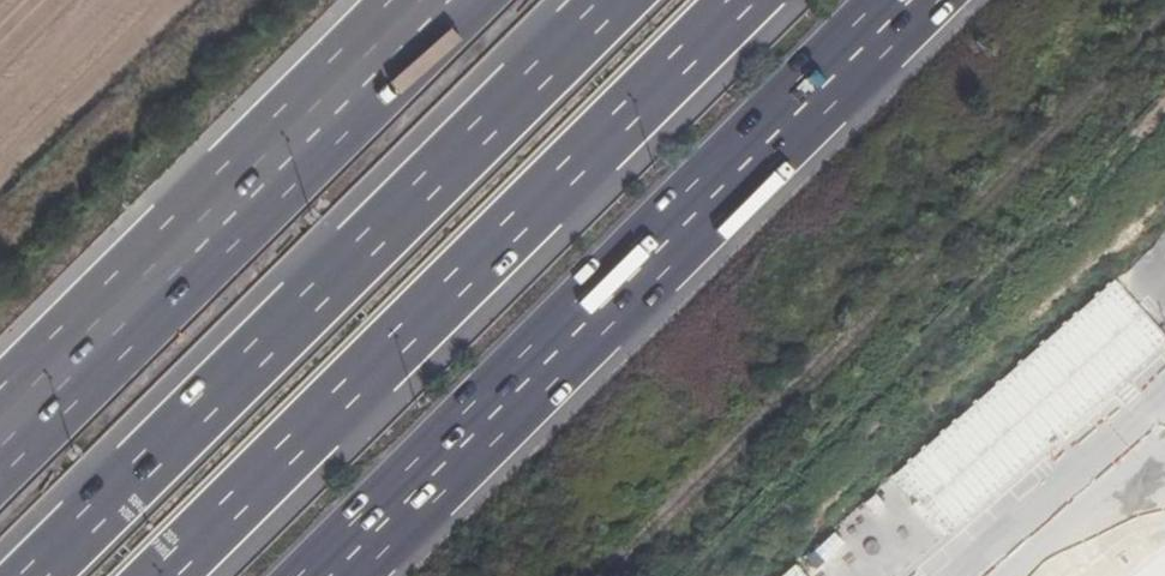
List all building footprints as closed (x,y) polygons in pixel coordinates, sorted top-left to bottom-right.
[(941,533),(1164,346),(1164,340),(1116,282),(889,471),(941,533)] [(791,563),(777,575),(802,575),(791,563)]
